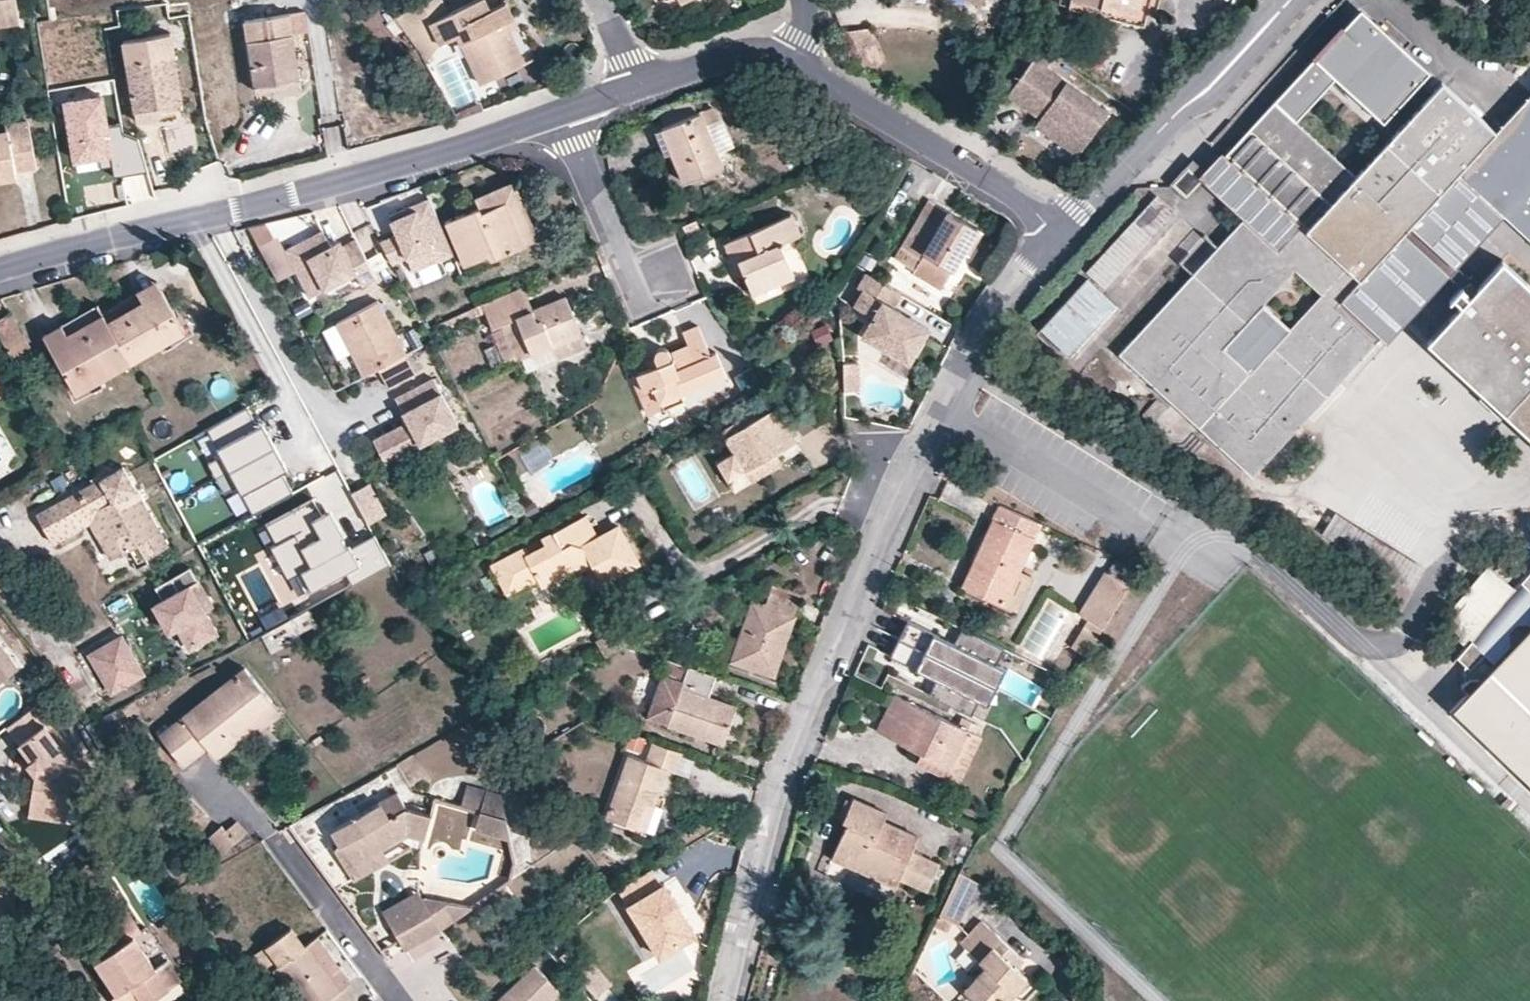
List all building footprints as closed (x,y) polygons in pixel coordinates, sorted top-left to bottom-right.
[(17,0),(0,0),(0,25),(20,22),(17,0)] [(512,33),(507,22),(515,19),(507,2),(490,10),(486,0),(478,0),(449,14),(442,0),(432,0),(394,19),(406,34),(430,22),(440,43),(457,35),(481,84),(526,63),(512,33)] [(1161,0),(1143,0),(1139,14),(1079,0),(1071,0),(1068,9),(1144,27),(1147,17),(1156,19),(1161,0)] [(1143,0),(1079,0),(1139,14),(1143,0)] [(1458,173),(1502,214),(1529,239),(1529,93),(1496,131),(1442,81),(1356,175),(1297,121),(1335,78),(1384,122),(1431,71),(1361,8),(1226,155),(1225,156),(1300,223),(1276,249),(1242,218),(1119,354),(1253,476),(1381,336),(1341,300),(1405,231),(1410,225),(1458,173)] [(300,78),(292,34),(307,31),(304,11),(245,20),(255,86),(272,83),(300,78)] [(517,18),(515,19),(507,22),(512,33),(522,29),(517,18)] [(440,43),(430,22),(406,34),(419,51),(426,63),(440,43)] [(884,60),(870,29),(841,32),(859,71),(860,71),(884,60)] [(183,103),(171,33),(123,41),(135,111),(166,106),(183,103)] [(1108,113),(1046,69),(1055,57),(1041,47),(1008,93),(1035,112),(1037,109),(1043,113),(1041,116),(1036,123),(1068,146),(1081,128),(1092,136),(1108,113)] [(302,91),(300,78),(272,83),(275,96),(302,91)] [(148,171),(138,138),(123,132),(121,123),(112,124),(107,95),(66,102),(77,172),(112,166),(114,176),(148,171)] [(723,166),(706,125),(717,120),(712,107),(697,113),(690,98),(659,112),(665,126),(661,128),(684,182),(723,166)] [(457,119),(484,110),(480,102),(454,114),(457,119)] [(157,119),(166,106),(135,111),(137,122),(157,119)] [(28,120),(5,124),(7,131),(0,133),(0,180),(17,177),(16,171),(37,168),(28,120)] [(1079,154),(1092,136),(1081,128),(1068,146),(1079,154)] [(1300,223),(1225,156),(1226,155),(1221,150),(1203,170),(1206,173),(1201,179),(1200,180),(1242,218),(1276,249),(1300,223)] [(1203,170),(1193,161),(1188,167),(1201,179),(1206,173),(1203,170)] [(1186,195),(1200,180),(1201,179),(1188,167),(1173,183),(1186,195)] [(1502,214),(1458,173),(1410,225),(1455,267),(1502,214)] [(538,238),(513,183),(476,199),(480,207),(482,212),(506,201),(525,244),(538,238)] [(1156,188),(1083,268),(1109,291),(1181,210),(1156,188)] [(453,253),(429,198),(388,216),(396,235),(381,242),(392,263),(406,257),(413,271),(453,253)] [(971,248),(982,230),(930,200),(895,259),(915,270),(914,272),(942,288),(963,252),(967,245),(971,248)] [(525,244),(506,201),(482,212),(480,207),(445,222),(464,265),(490,254),(492,259),(525,244)] [(794,275),(780,244),(801,235),(792,214),(724,243),(732,262),(738,259),(745,275),(752,293),(794,275)] [(1455,267),(1410,225),(1405,231),(1450,272),(1472,292),(1476,287),(1455,267)] [(377,278),(356,238),(343,245),(340,240),(331,244),(323,229),(285,249),(296,271),(310,297),(355,273),(362,286),(377,278)] [(1387,342),(1450,272),(1405,231),(1341,300),(1381,336),(1387,342)] [(296,271),(285,249),(277,234),(257,244),(277,280),(296,271)] [(967,255),(971,248),(967,245),(963,252),(967,255)] [(1502,258),(1476,287),(1472,292),(1469,295),(1460,287),(1453,295),(1461,303),(1427,340),(1529,435),(1529,284),(1502,258)] [(745,275),(738,259),(732,262),(739,277),(745,275)] [(892,307),(900,294),(866,274),(858,288),(863,291),(854,306),(874,318),(863,335),(909,362),(929,329),(892,307)] [(1070,355),(1116,305),(1087,278),(1040,328),(1070,355)] [(108,322),(162,291),(156,281),(102,312),(104,314),(108,322)] [(586,347),(566,298),(532,312),(523,288),(482,306),(485,312),(506,361),(514,358),(515,360),(518,359),(552,345),(558,360),(586,347)] [(185,330),(162,291),(108,322),(131,361),(185,330)] [(406,354),(378,301),(337,322),(354,355),(359,352),(362,357),(357,360),(365,375),(379,368),(404,355),(406,354)] [(68,334),(104,314),(102,312),(98,304),(63,324),(68,334)] [(444,331),(485,312),(482,306),(481,304),(440,323),(444,331)] [(11,313),(0,319),(0,336),(9,351),(26,340),(11,313)] [(131,361),(108,322),(104,314),(68,334),(63,324),(44,335),(77,392),(131,361)] [(833,340),(826,324),(811,331),(818,347),(833,340)] [(680,393),(725,374),(716,352),(710,354),(699,327),(683,333),(689,346),(670,354),(668,349),(665,348),(660,348),(658,349),(654,353),(654,356),(655,358),(658,365),(650,368),(638,373),(645,390),(653,387),(662,409),(683,400),(680,393)] [(36,357),(26,340),(9,351),(18,368),(36,357)] [(558,360),(552,345),(518,359),(525,374),(558,360)] [(362,357),(359,352),(354,355),(357,360),(362,357)] [(414,374),(404,355),(379,368),(389,387),(414,374)] [(658,365),(655,358),(647,361),(650,368),(658,365)] [(859,373),(859,362),(843,363),(844,374),(859,373)] [(859,390),(859,373),(844,374),(844,390),(859,390)] [(662,409),(653,387),(645,390),(644,391),(637,374),(633,375),(650,414),(662,409)] [(458,424),(434,378),(396,398),(404,414),(408,412),(411,417),(408,423),(373,441),(384,462),(458,424)] [(278,460),(245,400),(202,423),(216,448),(201,456),(221,493),(237,485),(250,509),(286,489),(272,463),(278,460)] [(796,444),(776,409),(743,428),(739,421),(721,431),(733,452),(717,462),(728,480),(744,470),(746,473),(777,455),(796,444)] [(751,482),(782,464),(777,455),(746,473),(751,482)] [(168,545),(123,466),(37,515),(53,543),(81,527),(78,522),(95,512),(119,555),(130,548),(138,544),(146,558),(168,545)] [(386,514),(369,484),(352,493),(368,523),(386,514)] [(304,503),(266,521),(275,539),(267,543),(284,578),(299,571),(306,585),(342,568),(348,581),(387,562),(372,529),(344,542),(325,504),(308,512),(304,503)] [(1019,568),(1040,521),(1000,503),(973,562),(979,565),(968,587),(1015,609),(1031,574),(1019,568)] [(1320,531),(1336,540),(1348,518),(1332,510),(1320,531)] [(119,555),(95,512),(78,522),(81,527),(91,522),(112,559),(119,555)] [(639,563),(619,526),(596,537),(585,516),(542,539),(546,546),(527,556),(523,549),(492,565),(507,593),(537,577),(542,586),(578,567),(589,560),(592,565),(602,583),(639,563)] [(146,558),(138,544),(130,548),(138,563),(146,558)] [(1085,653),(1139,567),(1116,556),(1108,571),(1106,569),(1079,612),(1088,618),(1072,645),(1085,653)] [(581,572),(592,565),(589,560),(578,567),(581,572)] [(1445,603),(1470,629),(1514,588),(1488,561),(1445,603)] [(968,587),(979,565),(973,562),(963,585),(968,587)] [(213,606),(191,567),(156,587),(163,600),(155,604),(165,624),(174,619),(178,627),(190,649),(217,633),(205,611),(213,606)] [(1456,656),(1471,670),(1467,675),(1459,683),(1471,695),(1451,717),(1529,791),(1529,578),(1456,656)] [(774,675),(801,595),(772,585),(766,604),(753,600),(733,661),(774,675)] [(299,634),(316,625),(309,610),(273,630),(282,647),(301,637),(299,634)] [(178,627),(174,619),(165,624),(169,631),(178,627)] [(996,664),(1004,648),(961,627),(953,643),(907,620),(890,656),(937,678),(929,694),(972,715),(979,699),(988,703),(1005,669),(996,664)] [(282,647),(273,630),(262,636),(272,653),(282,647)] [(622,646),(613,631),(596,641),(605,656),(622,646)] [(144,673),(122,636),(90,654),(112,692),(144,673)] [(0,642),(0,678),(1,680),(18,667),(0,642)] [(683,681),(688,666),(667,658),(662,673),(683,681)] [(722,743),(735,706),(708,697),(716,675),(688,666),(683,681),(662,673),(646,717),(722,743)] [(248,731),(249,730),(244,724),(271,702),(244,668),(169,728),(160,736),(183,766),(207,747),(215,757),(248,731)] [(950,767),(969,730),(894,694),(876,731),(921,753),(950,767)] [(127,716),(140,709),(135,701),(122,707),(127,716)] [(250,734),(279,711),(271,702),(244,724),(249,730),(248,731),(250,734)] [(88,778),(91,776),(37,704),(8,726),(32,761),(28,764),(36,773),(31,801),(69,807),(83,809),(88,778)] [(735,748),(748,710),(735,706),(722,743),(735,748)] [(136,733),(129,721),(116,728),(122,740),(136,733)] [(169,728),(166,724),(156,731),(160,736),(169,728)] [(958,783),(981,736),(969,730),(950,767),(921,753),(916,762),(958,783)] [(653,804),(666,769),(675,772),(681,752),(653,741),(646,761),(628,754),(606,817),(637,828),(646,802),(653,804)] [(511,838),(509,832),(502,795),(467,785),(461,805),(481,811),(476,828),(511,838)] [(425,837),(431,815),(406,808),(398,793),(334,829),(339,839),(332,843),(346,868),(381,848),(408,833),(425,837)] [(912,852),(918,837),(884,821),(887,813),(853,798),(852,800),(843,818),(842,820),(847,822),(831,857),(850,865),(852,859),(900,879),(900,878),(929,889),(939,864),(912,852)] [(843,818),(852,800),(846,798),(838,815),(843,818)] [(67,820),(69,807),(31,801),(29,815),(67,820)] [(652,833),(661,807),(653,804),(646,802),(637,828),(652,833)] [(247,831),(237,820),(227,828),(237,840),(247,831)] [(223,851),(237,840),(227,828),(226,829),(222,824),(209,835),(223,851)] [(353,879),(387,859),(381,848),(346,868),(353,879)] [(900,879),(852,859),(850,865),(897,886),(900,879)] [(696,934),(666,885),(665,883),(663,885),(653,869),(619,890),(660,956),(696,934)] [(969,900),(977,882),(960,872),(950,891),(969,900)] [(957,925),(969,900),(950,891),(939,916),(952,922),(957,925)] [(423,899),(419,893),(384,913),(387,919),(423,899)] [(440,929),(472,907),(423,899),(387,919),(405,950),(440,929)] [(167,959),(163,961),(142,929),(140,930),(126,909),(96,929),(110,950),(95,960),(111,983),(117,992),(113,995),(117,1000),(147,1000),(180,979),(167,959)] [(948,932),(952,922),(939,916),(934,926),(948,932)] [(982,920),(961,943),(986,966),(964,990),(976,1000),(1011,1000),(1008,999),(1005,995),(1011,988),(1015,992),(1028,978),(1016,967),(1023,959),(982,920)] [(306,945),(305,946),(291,927),(266,945),(280,964),(274,967),(298,1000),(353,1000),(344,988),(339,991),(306,945)] [(352,982),(318,936),(306,945),(339,991),(344,988),(352,982)] [(280,964),(266,945),(254,955),(267,973),(274,967),(280,964)] [(607,979),(588,956),(583,960),(572,947),(561,957),(591,992),(607,979)] [(560,990),(536,966),(500,1000),(549,1000),(560,990)] [(117,992),(111,983),(105,987),(111,996),(113,995),(117,992)] [(1008,999),(1015,992),(1011,988),(1005,995),(1008,999)]
